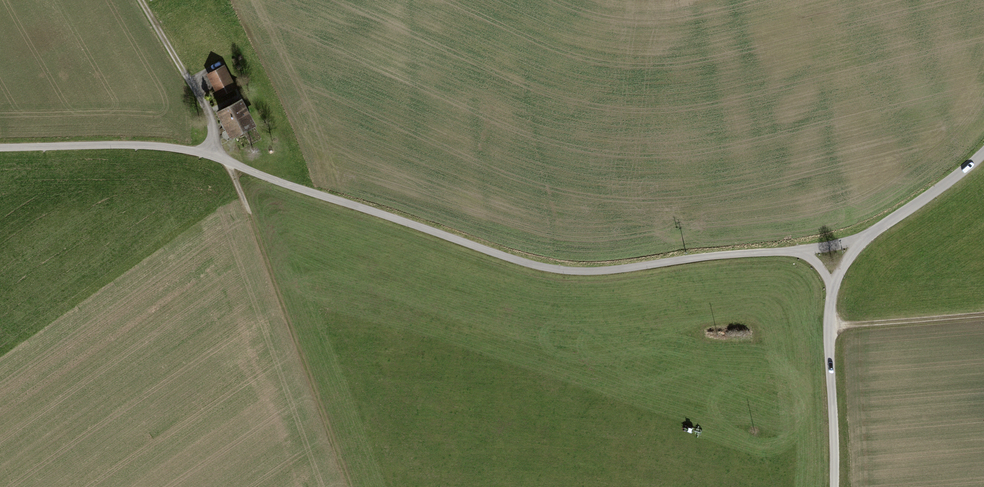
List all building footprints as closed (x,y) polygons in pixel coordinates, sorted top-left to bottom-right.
[(226,68),(208,75),(218,99),(236,92),(226,68)] [(245,99),(219,111),(232,138),(258,126),(245,99)]
